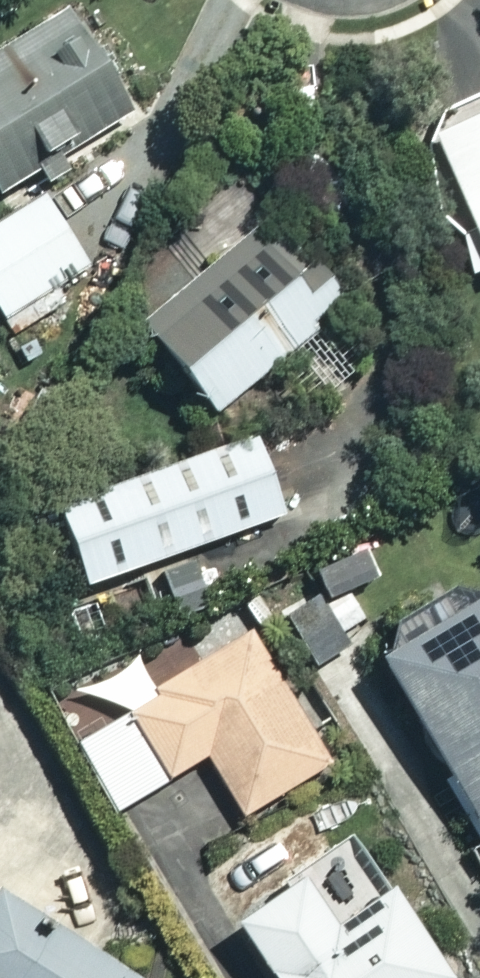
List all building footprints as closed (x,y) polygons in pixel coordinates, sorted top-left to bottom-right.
[(67,7),(0,53),(0,191),(1,193),(132,103),(67,7)] [(421,113),(465,212),(441,223),(464,274),(479,267),(479,87),(421,113)] [(47,193),(0,220),(0,314),(12,335),(61,307),(49,287),(88,264),(47,193)] [(342,301),(268,212),(139,318),(213,407),(342,301)] [(283,512),(255,432),(55,502),(83,583),(283,512)] [(379,649),(479,830),(479,592),(379,649)] [(330,762),(250,628),(71,735),(115,807),(205,753),(242,814),(330,762)] [(298,876),(235,918),(275,977),(448,977),(451,976),(394,890),(334,930),(298,876)] [(0,893),(0,977),(137,977),(0,893)]
